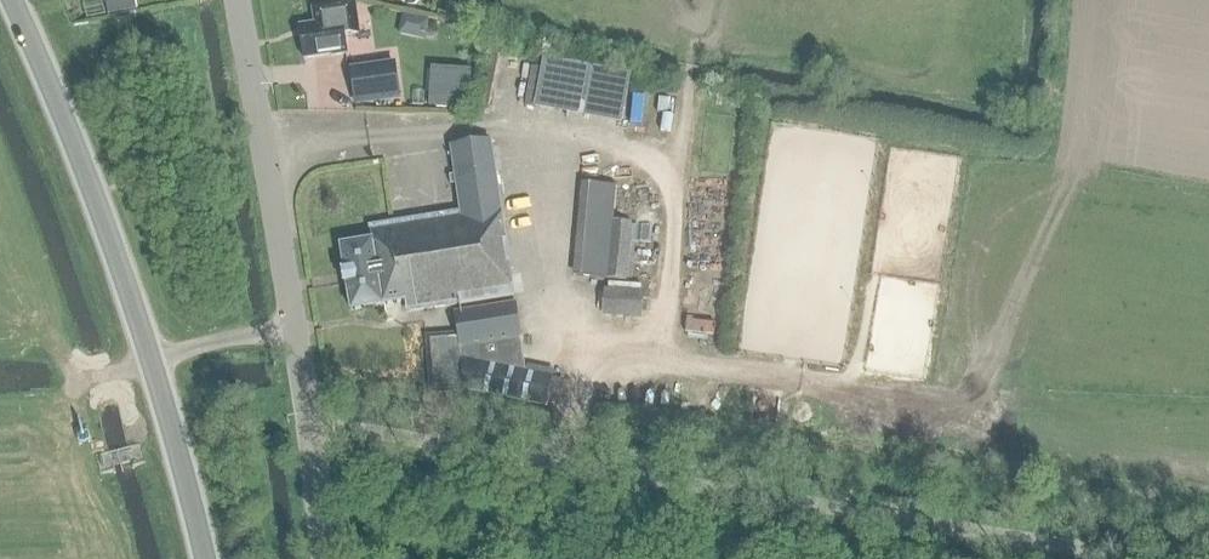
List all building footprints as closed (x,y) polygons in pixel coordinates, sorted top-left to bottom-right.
[(329,56),(331,56),(345,54),(342,35),(356,33),(351,2),(310,9),(313,25),(297,27),(302,60),(328,55),(329,56)] [(403,37),(429,38),(429,17),(404,16),(403,37)] [(393,63),(351,69),(356,101),(398,95),(393,63)] [(526,110),(587,117),(589,101),(624,105),(627,74),(531,63),(526,110)] [(432,71),(430,108),(463,110),(464,108),(465,91),(470,91),(471,73),(432,71)] [(514,296),(489,142),(450,148),(461,212),(370,227),(372,243),(342,248),(352,311),(405,302),(406,313),(514,296)] [(612,221),(607,279),(626,280),(631,222),(612,221)] [(515,302),(455,312),(458,333),(461,357),(428,359),(430,393),(463,391),(463,389),(546,406),(552,378),(526,372),(515,302)]
